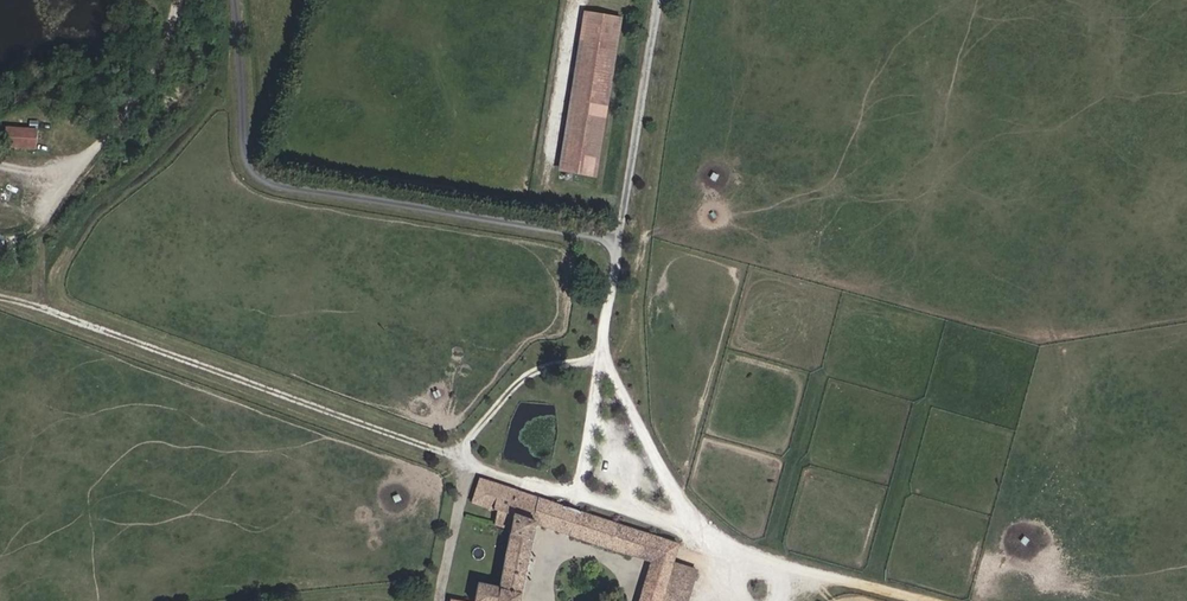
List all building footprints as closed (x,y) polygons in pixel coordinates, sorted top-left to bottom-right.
[(595,177),(620,19),(591,14),(565,172),(595,177)] [(35,152),(37,132),(4,129),(2,149),(35,152)] [(512,518),(517,492),(479,479),(472,503),(496,511),(493,525),(510,530),(512,518)] [(550,530),(557,505),(517,492),(512,518),(534,525),(550,530)] [(678,545),(557,505),(550,530),(650,561),(639,599),(644,600),(660,600),(673,563),(678,545)] [(534,525),(512,518),(510,530),(498,589),(477,584),(473,600),(518,600),(534,525)] [(696,570),(673,563),(660,600),(687,600),(696,570)]
